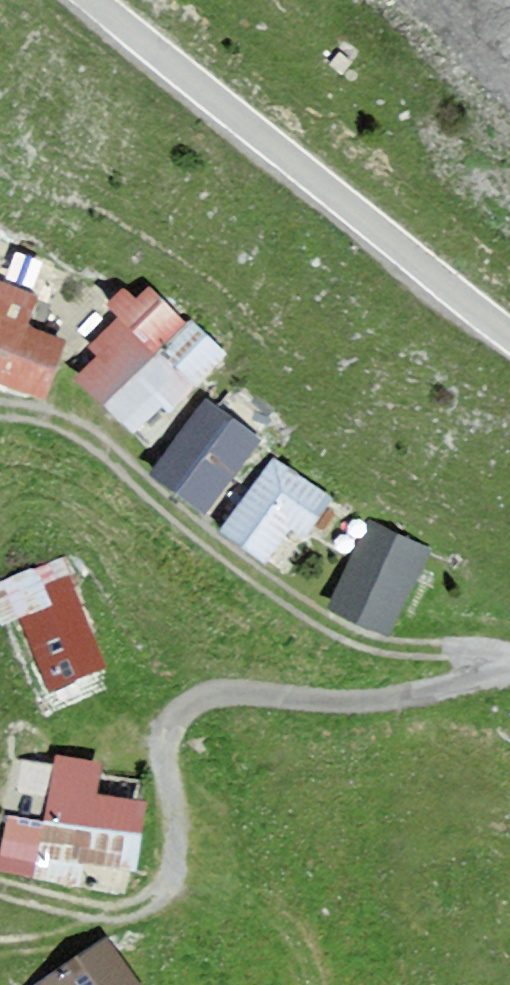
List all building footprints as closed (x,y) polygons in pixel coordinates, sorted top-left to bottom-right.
[(0,283),(0,378),(40,392),(59,341),(24,328),(35,296),(0,283)] [(182,332),(148,298),(140,307),(125,292),(110,308),(121,319),(93,346),(105,358),(84,378),(135,429),(163,401),(168,405),(219,355),(189,325),(182,332)] [(258,439),(210,402),(155,473),(203,510),(258,439)] [(327,496),(275,459),(224,530),(266,560),(292,524),(302,531),(327,496)] [(428,550),(371,524),(333,606),(390,632),(428,550)] [(0,586),(0,611),(4,621),(25,613),(53,686),(103,667),(62,562),(0,586)] [(99,765),(59,758),(47,825),(11,819),(2,868),(118,889),(122,868),(132,870),(143,809),(92,800),(99,765)] [(103,943),(43,984),(132,984),(103,943)]
